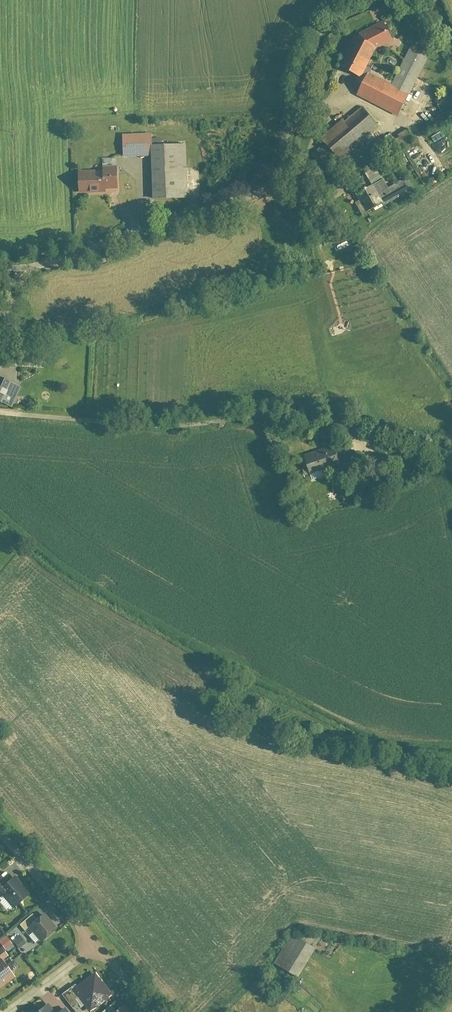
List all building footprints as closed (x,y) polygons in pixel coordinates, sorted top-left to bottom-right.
[(353,35),(336,66),(363,77),(375,54),(393,45),(384,23),(353,35)] [(427,60),(407,52),(390,89),(363,77),(354,99),(400,120),(427,60)] [(373,124),(357,103),(338,117),(336,114),(314,131),(335,158),(353,144),(351,140),(373,124)] [(143,128),(116,129),(117,154),(144,153),(143,128)] [(180,138),(145,140),(147,208),(171,207),(170,195),(182,194),(180,138)] [(109,201),(129,201),(128,163),(109,164),(109,173),(100,173),(100,166),(72,166),(72,189),(100,188),(100,179),(108,179),(109,201)] [(407,183),(401,173),(383,182),(377,170),(348,186),(361,208),(407,183)] [(0,375),(0,392),(1,390),(6,392),(11,379),(0,375)] [(327,441),(298,451),(305,470),(334,460),(327,441)] [(4,873),(0,876),(0,896),(5,902),(19,890),(4,873)] [(17,926),(29,915),(23,909),(11,920),(17,926)] [(48,924),(34,909),(21,922),(35,936),(48,924)] [(17,927),(9,934),(21,948),(29,941),(17,927)] [(275,965),(302,981),(321,950),(294,933),(275,965)] [(8,951),(16,947),(8,935),(1,939),(8,951)] [(85,1006),(104,990),(88,970),(69,986),(85,1006)] [(72,1001),(60,986),(54,990),(67,1005),(72,1001)] [(110,1007),(104,1001),(92,1011),(104,1011),(110,1007)] [(118,1001),(105,1011),(127,1011),(118,1001)] [(40,1002),(27,1011),(47,1011),(40,1002)]
